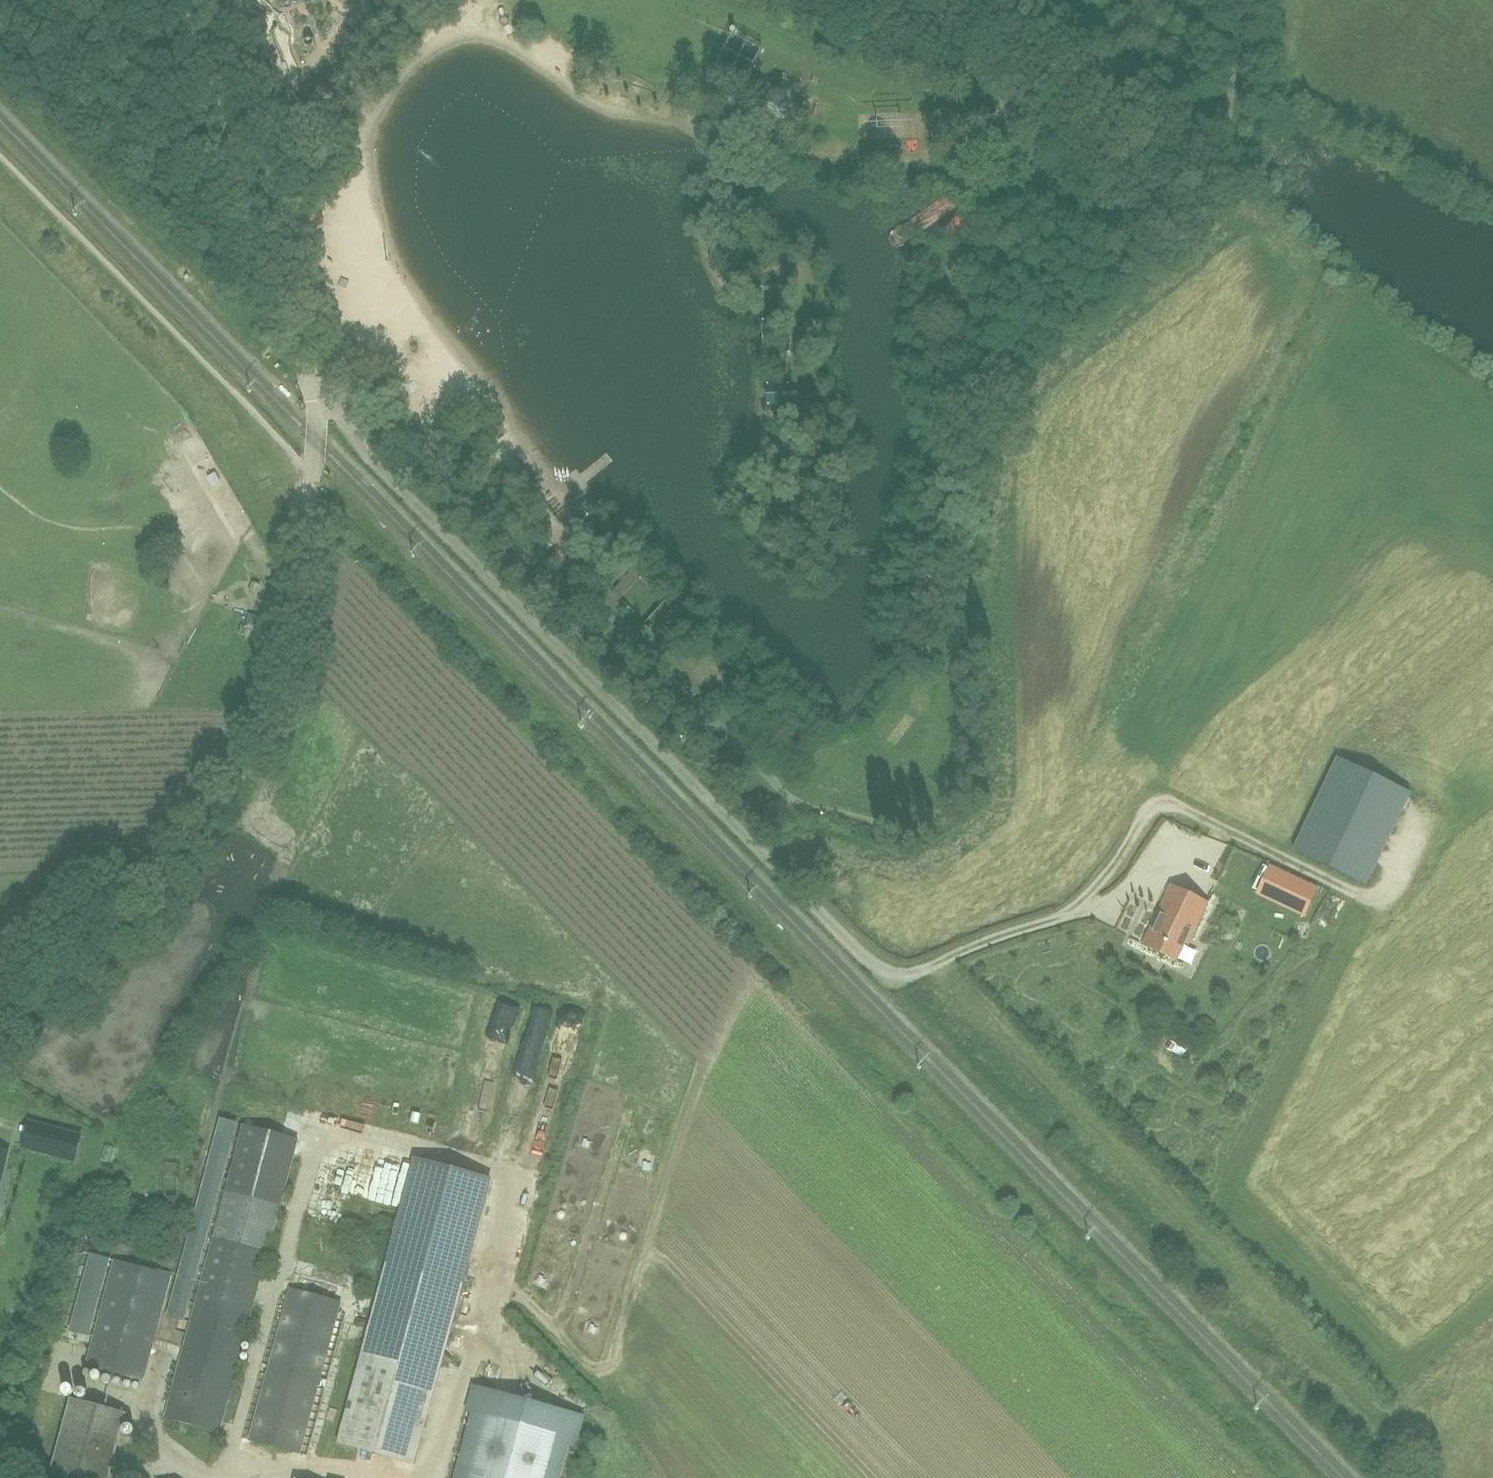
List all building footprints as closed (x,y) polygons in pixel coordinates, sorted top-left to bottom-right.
[(1303,850),(1375,884),(1418,794),(1346,760),(1303,850)] [(1263,848),(1276,855),(1282,843),(1268,836),(1263,848)] [(1207,903),(1172,886),(1144,945),(1176,960),(1184,942),(1187,944),(1207,903)] [(164,1417),(219,1432),(297,1139),(242,1125),(164,1417)] [(51,1136),(44,1161),(74,1169),(81,1144),(51,1136)] [(414,1464),(463,1284),(490,1183),(413,1162),(386,1263),(337,1443),(414,1464)] [(206,1173),(191,1209),(207,1215),(222,1180),(206,1173)] [(113,1261),(85,1366),(143,1381),(171,1276),(113,1261)] [(291,1267),(288,1278),(307,1283),(310,1273),(291,1267)] [(250,1440),(299,1453),(340,1301),(291,1288),(250,1440)] [(447,1477),(566,1477),(582,1419),(471,1389),(447,1477)] [(125,1413),(71,1398),(50,1476),(58,1477),(108,1477),(125,1413)]
